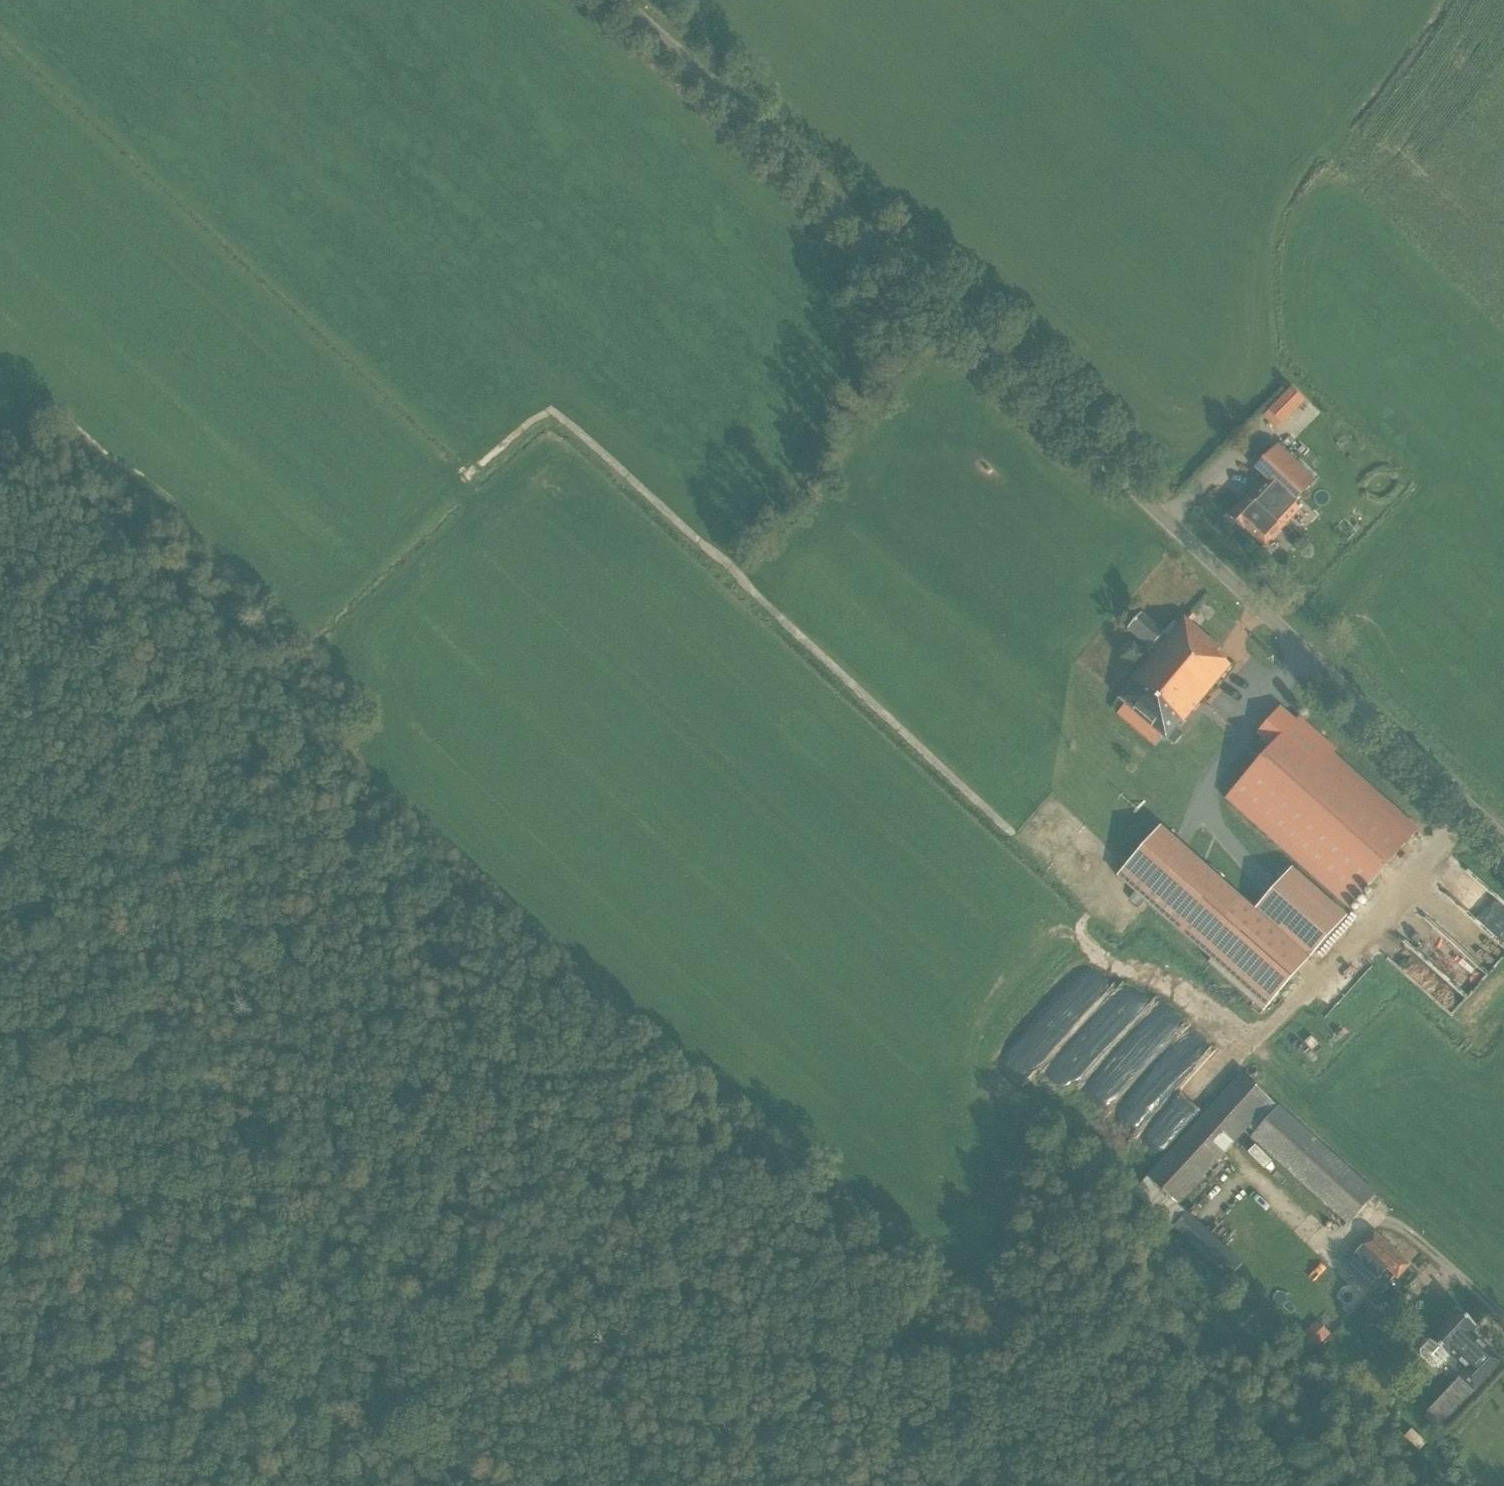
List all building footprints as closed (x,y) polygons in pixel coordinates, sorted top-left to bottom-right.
[(1265,415),(1278,428),(1305,402),(1292,389),(1265,415)] [(1294,506),(1317,481),(1279,445),(1255,469),(1265,479),(1230,516),(1244,529),(1245,528),(1265,547),(1287,525),(1277,516),(1290,502),(1294,506)] [(1153,655),(1154,656),(1118,697),(1167,739),(1183,721),(1184,722),(1231,666),(1217,653),(1221,648),(1215,643),(1223,633),(1207,619),(1198,629),(1191,623),(1196,617),(1190,612),(1185,618),(1168,638),(1153,655)] [(1149,651),(1153,655),(1168,638),(1164,635),(1165,634),(1142,613),(1128,629),(1151,649),(1149,651)] [(1334,754),(1337,750),(1300,717),(1297,721),(1282,707),(1257,735),(1272,748),(1226,799),(1349,908),(1419,830),(1334,754)] [(1161,827),(1118,876),(1124,881),(1119,886),(1127,893),(1131,888),(1212,959),(1209,962),(1265,1011),(1310,959),(1256,911),(1161,827)] [(1503,918),(1503,904),(1451,857),(1402,911),(1429,936),(1419,947),(1431,957),(1426,963),(1452,986),(1474,962),(1471,959),(1491,936),(1489,935),(1503,918)] [(1348,916),(1293,868),(1256,911),(1310,959),(1348,917),(1348,916)] [(1429,1005),(1444,991),(1418,963),(1403,977),(1429,1005)] [(1350,1224),(1377,1194),(1242,1074),(1149,1177),(1178,1204),(1250,1124),(1257,1131),(1252,1137),(1350,1224)] [(1172,1229),(1187,1212),(1178,1204),(1149,1177),(1134,1194),(1172,1229)] [(1187,1212),(1172,1229),(1228,1280),(1243,1264),(1187,1212)] [(1413,1267),(1375,1232),(1359,1249),(1361,1250),(1346,1267),(1357,1277),(1366,1267),(1378,1278),(1387,1268),(1400,1280),(1413,1267)] [(1458,1310),(1430,1340),(1431,1341),(1422,1351),(1422,1357),(1434,1366),(1439,1367),(1449,1357),(1454,1352),(1470,1367),(1427,1413),(1442,1427),(1502,1362),(1472,1333),(1477,1328),(1458,1310)] [(1325,1338),(1314,1327),(1302,1340),(1313,1351),(1325,1338)]
